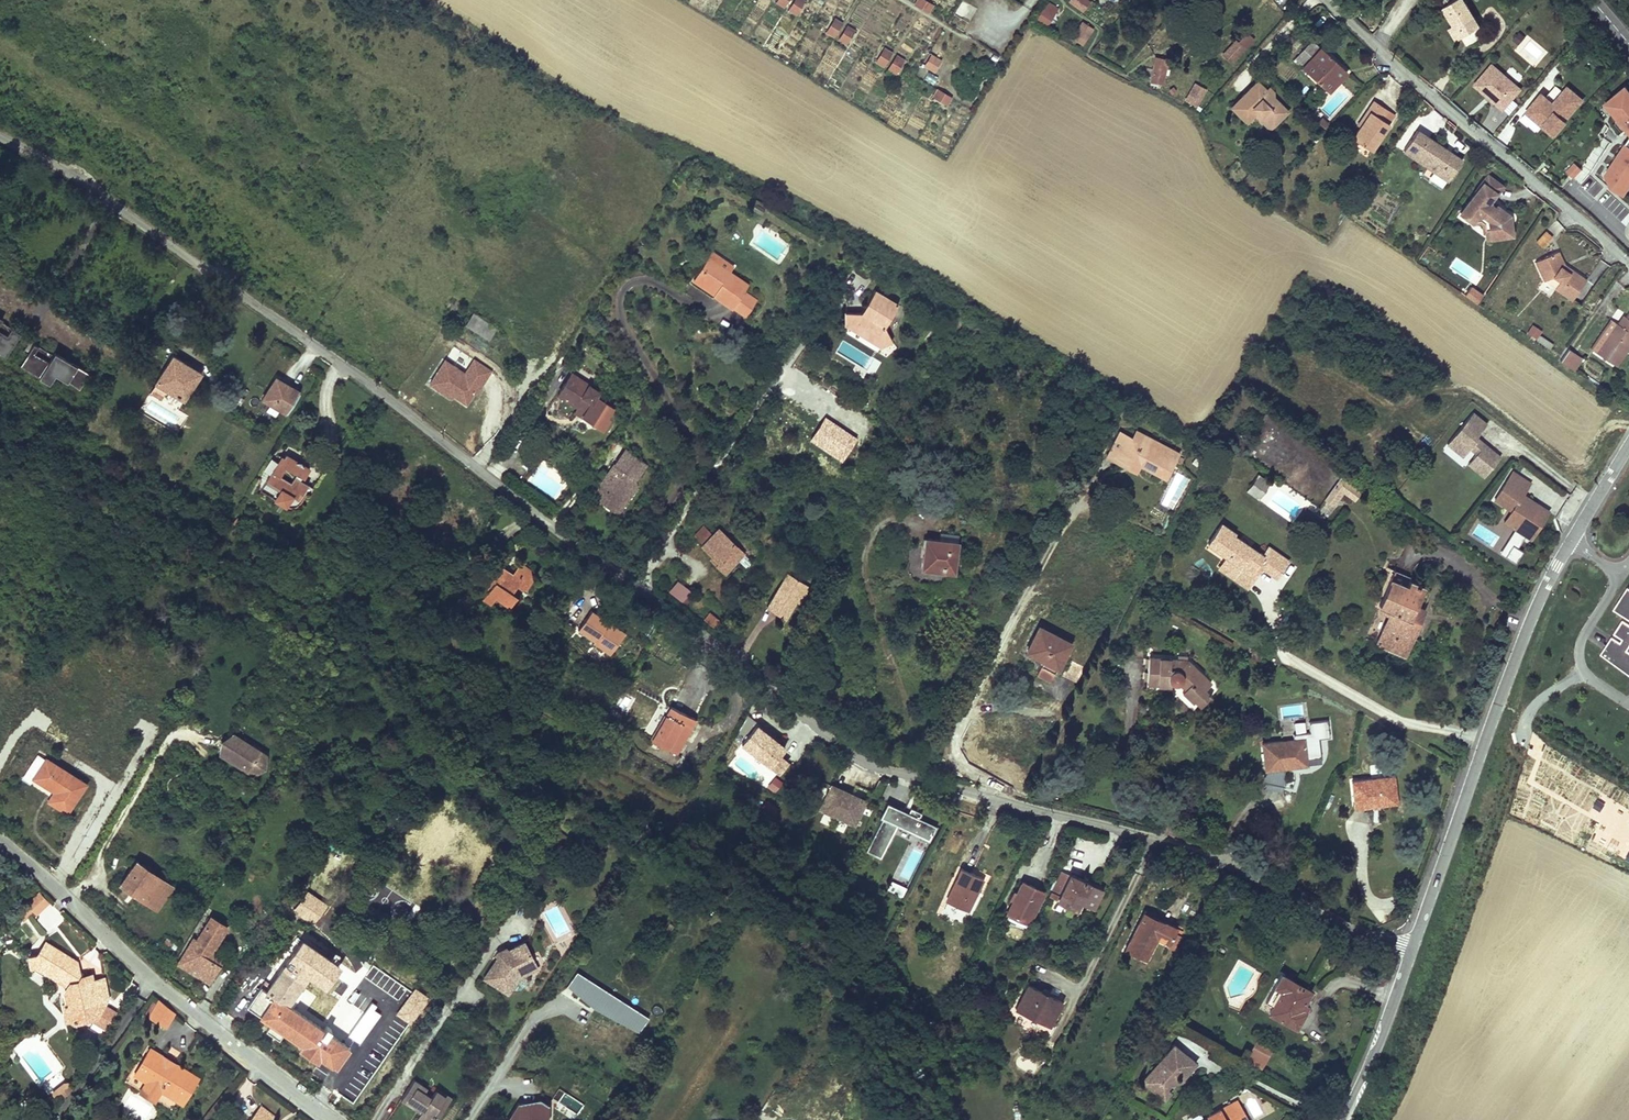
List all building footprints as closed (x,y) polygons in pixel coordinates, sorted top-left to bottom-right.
[(799,10),(805,1),(804,0),(796,0),(792,6),(799,10)] [(919,4),(928,10),(932,3),(928,0),(921,0),(919,4)] [(1034,19),(1048,25),(1058,6),(1045,0),(1043,0),(1034,19)] [(1066,0),(1081,12),(1090,1),(1089,0),(1067,0),(1066,0)] [(1442,9),(1453,27),(1460,39),(1479,28),(1462,0),(1456,0),(1442,9)] [(830,29),(837,33),(843,23),(836,19),(830,29)] [(1082,46),(1093,28),(1081,20),(1070,38),(1082,46)] [(842,36),(849,40),(855,31),(848,26),(842,36)] [(1453,27),(1448,29),(1456,42),(1460,39),(1453,27)] [(1230,65),(1255,40),(1243,29),(1218,55),(1230,65)] [(1526,36),(1519,30),(1512,38),(1519,44),(1526,36)] [(1462,39),(1467,47),(1480,39),(1475,31),(1462,39)] [(1316,43),(1298,64),(1329,92),(1349,72),(1316,43)] [(879,58),(886,63),(892,53),(885,49),(879,58)] [(930,52),(922,66),(935,73),(942,59),(930,52)] [(891,66),(898,70),(904,60),(897,56),(891,66)] [(1147,80),(1161,85),(1170,61),(1156,56),(1147,80)] [(1522,89),(1493,64),(1475,85),(1488,97),(1492,100),(1504,110),(1522,89)] [(1252,84),(1231,107),(1245,120),(1254,111),(1256,108),(1272,123),(1285,108),(1271,93),(1265,88),(1256,80),(1252,84)] [(1194,82),(1184,100),(1196,107),(1207,89),(1194,82)] [(1268,85),(1265,88),(1271,93),(1274,90),(1268,85)] [(1557,86),(1547,98),(1554,104),(1564,92),(1557,86)] [(1626,128),(1628,126),(1628,90),(1625,86),(1605,103),(1626,128)] [(1564,92),(1554,104),(1547,98),(1543,94),(1527,112),(1544,126),(1546,124),(1550,127),(1547,129),(1555,135),(1567,121),(1565,120),(1583,99),(1569,87),(1564,92)] [(946,102),(951,95),(941,89),(937,96),(946,102)] [(1376,100),(1359,126),(1362,128),(1363,127),(1374,110),(1384,117),(1390,109),(1376,100)] [(1256,108),(1254,111),(1269,126),(1272,123),(1256,108)] [(1362,128),(1356,137),(1374,149),(1391,122),(1384,117),(1374,110),(1363,127),(1362,128)] [(1419,128),(1406,148),(1451,178),(1465,158),(1419,128)] [(1605,174),(1611,187),(1623,194),(1628,186),(1628,138),(1605,174)] [(1574,163),(1567,171),(1574,177),(1581,169),(1574,163)] [(1482,185),(1495,194),(1504,182),(1490,172),(1481,184),(1482,185)] [(1492,198),(1495,194),(1482,185),(1476,194),(1485,192),(1492,198)] [(1493,235),(1515,232),(1512,215),(1510,213),(1511,212),(1499,203),(1498,205),(1493,201),(1492,198),(1485,192),(1476,194),(1463,210),(1474,219),(1478,214),(1487,212),(1491,214),(1492,224),(1493,235)] [(1478,214),(1492,224),(1491,214),(1487,212),(1478,214)] [(1535,241),(1544,248),(1553,237),(1545,230),(1535,241)] [(1559,252),(1538,262),(1547,281),(1556,277),(1562,281),(1557,288),(1575,300),(1588,281),(1573,270),(1571,273),(1563,267),(1565,265),(1565,264),(1559,252)] [(735,267),(714,253),(705,266),(704,265),(697,277),(694,275),(689,284),(714,300),(711,304),(729,316),(734,308),(744,292),(748,285),(731,272),(735,267)] [(1571,273),(1573,270),(1565,265),(1563,267),(1571,273)] [(689,284),(684,291),(709,307),(711,304),(714,300),(689,284)] [(758,301),(744,292),(734,308),(748,317),(758,301)] [(898,307),(874,293),(865,308),(868,310),(864,317),(861,315),(845,315),(844,328),(856,329),(875,340),(880,350),(892,343),(884,329),(898,307)] [(474,311),(467,322),(490,338),(498,327),(474,311)] [(1627,314),(1621,322),(1614,317),(1594,347),(1619,363),(1628,349),(1628,348),(1628,315),(1627,314)] [(8,359),(21,332),(2,323),(5,317),(0,315),(0,355),(8,359)] [(875,340),(856,329),(844,328),(880,350),(875,340)] [(51,385),(56,376),(80,389),(90,372),(35,341),(20,368),(51,385)] [(1571,350),(1563,362),(1576,372),(1585,359),(1571,350)] [(174,355),(156,383),(184,400),(201,372),(174,355)] [(446,358),(431,381),(449,393),(453,386),(470,398),(475,391),(481,382),(483,383),(492,369),(476,358),(466,372),(446,358)] [(581,403),(588,408),(585,412),(605,425),(618,405),(599,393),(602,388),(575,370),(562,390),(581,403)] [(277,377),(264,398),(286,412),(299,392),(277,377)] [(483,383),(481,382),(475,391),(477,392),(483,383)] [(467,402),(470,398),(453,386),(449,393),(453,396),(455,393),(467,402)] [(578,407),(585,412),(588,408),(581,403),(578,407)] [(1474,439),(1485,425),(1470,414),(1447,444),(1463,457),(1469,448),(1476,453),(1467,464),(1483,477),(1498,458),(1474,439)] [(1138,431),(1134,439),(1142,443),(1146,435),(1138,431)] [(1175,465),(1181,454),(1146,435),(1142,443),(1134,439),(1121,432),(1112,450),(1142,465),(1161,476),(1169,461),(1175,465)] [(648,460),(628,445),(617,460),(616,460),(619,462),(614,469),(611,467),(601,480),(603,482),(595,493),(613,506),(629,485),(637,483),(636,475),(648,460)] [(1142,465),(1112,450),(1108,457),(1138,473),(1142,465)] [(280,457),(266,481),(297,499),(300,493),(303,495),(308,486),(302,482),(310,469),(286,455),(283,458),(280,457)] [(1168,479),(1175,465),(1169,461),(1161,476),(1168,479)] [(1504,522),(1530,538),(1548,511),(1522,494),(1529,482),(1512,472),(1494,500),(1511,510),(1504,522)] [(1265,479),(1259,474),(1247,491),(1254,495),(1265,479)] [(1333,488),(1326,498),(1334,504),(1344,490),(1355,499),(1360,492),(1341,478),(1333,488)] [(1271,483),(1265,479),(1254,495),(1259,500),(1271,483)] [(595,493),(603,482),(601,480),(593,491),(595,493)] [(618,510),(637,483),(629,485),(613,506),(618,510)] [(707,540),(714,532),(706,524),(698,532),(707,540)] [(1222,524),(1209,544),(1227,557),(1224,561),(1237,570),(1234,575),(1250,586),(1257,575),(1253,572),(1258,565),(1262,568),(1278,578),(1289,562),(1269,547),(1263,556),(1239,539),(1238,541),(1233,537),(1236,533),(1222,524)] [(707,540),(704,542),(720,558),(717,561),(726,571),(745,552),(720,526),(714,532),(707,540)] [(939,540),(959,542),(959,535),(940,533),(939,540)] [(925,538),(922,568),(944,571),(944,568),(956,570),(957,554),(959,542),(939,540),(925,538)] [(488,563),(489,570),(484,578),(493,584),(481,602),(489,607),(494,600),(508,610),(516,598),(510,594),(515,587),(520,590),(524,590),(530,582),(527,570),(518,563),(510,575),(500,569),(499,561),(488,563)] [(1237,570),(1224,561),(1219,568),(1248,588),(1250,586),(1234,575),(1237,570)] [(1253,572),(1257,575),(1262,568),(1258,565),(1253,572)] [(790,569),(769,601),(787,613),(798,597),(809,581),(790,569)] [(1392,610),(1377,643),(1404,655),(1417,624),(1424,608),(1417,605),(1425,587),(1410,580),(1412,577),(1396,569),(1380,604),(1392,610)] [(493,584),(484,578),(479,585),(488,591),(493,584)] [(672,588),(684,598),(691,589),(680,579),(672,588)] [(812,582),(809,581),(798,597),(801,598),(812,582)] [(1627,587),(1614,609),(1628,619),(1628,588),(1627,587)] [(713,627),(719,620),(710,612),(704,619),(713,627)] [(606,625),(589,613),(576,632),(592,643),(591,645),(608,657),(620,639),(604,628),(606,625)] [(1627,649),(1628,646),(1628,623),(1623,619),(1614,633),(1623,638),(1620,641),(1612,636),(1601,653),(1628,674),(1628,651),(1627,649)] [(606,625),(604,628),(620,639),(622,636),(606,625)] [(1039,627),(1026,649),(1043,658),(1036,671),(1049,678),(1061,657),(1069,642),(1039,627)] [(1190,659),(1156,656),(1152,689),(1178,692),(1198,709),(1210,696),(1205,691),(1214,681),(1190,659)] [(1068,658),(1061,673),(1075,681),(1083,666),(1068,658)] [(676,714),(656,748),(680,761),(700,727),(676,714)] [(1293,732),(1304,732),(1304,721),(1293,722),(1293,732)] [(741,741),(770,763),(779,752),(785,744),(755,722),(741,741)] [(232,735),(221,742),(241,755),(247,745),(232,735)] [(247,745),(241,755),(221,742),(219,756),(254,778),(267,757),(247,745)] [(1307,742),(1266,743),(1269,768),(1286,768),(1289,763),(1305,762),(1305,751),(1308,751),(1307,742)] [(787,759),(779,752),(770,763),(779,770),(787,759)] [(26,773),(34,778),(46,760),(38,755),(26,773)] [(265,771),(267,757),(254,778),(265,771)] [(85,785),(47,760),(46,760),(34,778),(33,780),(55,794),(48,803),(66,814),(85,785)] [(1283,772),(1266,772),(1266,790),(1283,790),(1283,772)] [(1394,779),(1353,782),(1355,806),(1373,805),(1374,801),(1392,800),(1391,790),(1395,789),(1394,779)] [(817,805),(852,821),(863,797),(829,781),(817,805)] [(880,781),(872,799),(878,802),(886,784),(880,781)] [(863,848),(877,855),(894,823),(926,840),(934,825),(917,816),(919,811),(908,805),(906,810),(885,799),(877,814),(880,815),(863,848)] [(909,884),(923,853),(913,849),(899,879),(909,884)] [(120,884),(144,901),(152,890),(165,898),(173,886),(135,861),(120,884)] [(944,903),(965,914),(981,881),(959,870),(944,903)] [(1087,885),(1060,872),(1048,898),(1075,911),(1079,903),(1091,908),(1099,891),(1087,885)] [(904,897),(907,886),(890,882),(887,892),(904,897)] [(1030,916),(1041,893),(1020,882),(1004,914),(1026,924),(1030,916)] [(152,890),(144,901),(157,910),(165,898),(152,890)] [(37,913),(49,902),(40,891),(17,911),(23,919),(34,910),(37,913)] [(51,902),(35,917),(49,933),(66,918),(51,902)] [(305,909),(301,916),(310,922),(315,915),(305,909)] [(208,914),(182,956),(212,975),(218,964),(208,957),(211,952),(226,926),(208,914)] [(1138,914),(1122,949),(1140,957),(1151,934),(1164,940),(1171,926),(1153,918),(1152,921),(1138,914)] [(37,936),(45,930),(32,915),(24,922),(37,936)] [(66,985),(68,999),(61,1001),(64,1018),(82,1015),(103,1029),(114,1014),(103,1006),(107,1000),(103,978),(93,980),(92,973),(83,974),(88,968),(45,939),(36,952),(27,954),(29,966),(36,965),(66,985)] [(503,1002),(514,985),(532,976),(519,951),(494,963),(479,987),(503,1002)] [(211,952),(208,957),(218,964),(221,959),(211,952)] [(182,956),(178,962),(208,981),(212,975),(182,956)] [(303,982),(283,968),(271,985),(267,990),(261,986),(246,1005),(272,1023),(266,1032),(279,1041),(285,1033),(303,1045),(299,1049),(317,1061),(320,1057),(336,1068),(349,1048),(345,1045),(328,1033),(331,1029),(326,1027),(324,1030),(287,1004),(303,982)] [(352,976),(345,969),(340,975),(347,982),(352,976)] [(390,972),(385,978),(390,982),(395,976),(390,972)] [(639,1033),(649,1016),(575,972),(565,990),(639,1033)] [(1279,995),(1269,1014),(1297,1029),(1305,1013),(1300,1011),(1310,992),(1281,976),(1273,992),(1279,995)] [(403,983),(398,979),(393,985),(398,989),(403,983)] [(264,980),(261,986),(267,990),(271,985),(264,980)] [(1012,1011),(1051,1028),(1063,1001),(1024,984),(1012,1011)] [(401,994),(395,1000),(408,1011),(413,1005),(401,994)] [(149,1016),(166,1027),(172,1017),(164,1012),(156,1004),(149,1016)] [(1255,1040),(1251,1049),(1264,1056),(1268,1048),(1255,1040)] [(1152,1066),(1148,1070),(1147,1085),(1153,1090),(1162,1090),(1165,1087),(1169,1082),(1169,1079),(1175,1072),(1180,1077),(1194,1060),(1171,1042),(1158,1058),(1160,1059),(1154,1066),(1152,1066)] [(146,1049),(126,1085),(137,1092),(139,1087),(155,1096),(158,1090),(162,1083),(172,1089),(169,1096),(181,1103),(195,1077),(146,1049)] [(317,1061),(299,1049),(295,1055),(312,1067),(317,1061)] [(1249,1052),(1245,1061),(1258,1067),(1262,1060),(1249,1052)] [(1180,1077),(1175,1072),(1169,1079),(1169,1082),(1178,1080),(1180,1077)] [(433,1095),(426,1090),(429,1086),(416,1078),(403,1098),(422,1111),(417,1119),(419,1119),(437,1119),(440,1116),(435,1112),(447,1095),(437,1088),(433,1095)] [(49,1091),(55,1099),(66,1091),(60,1083),(49,1091)] [(162,1083),(158,1090),(169,1096),(172,1089),(162,1083)] [(453,1096),(438,1086),(437,1088),(447,1095),(435,1112),(440,1116),(453,1096)] [(137,1092),(135,1094),(151,1103),(155,1096),(139,1087),(137,1092)] [(1153,1090),(1163,1098),(1169,1091),(1165,1087),(1162,1090),(1153,1090)] [(563,1093),(558,1104),(578,1114),(583,1102),(563,1093)] [(507,1119),(543,1119),(547,1115),(548,1108),(548,1107),(539,1101),(535,1106),(517,1105),(507,1119)] [(1216,1119),(1254,1119),(1242,1102),(1221,1117),(1216,1119)] [(250,1119),(272,1119),(275,1117),(261,1106),(250,1119)]
